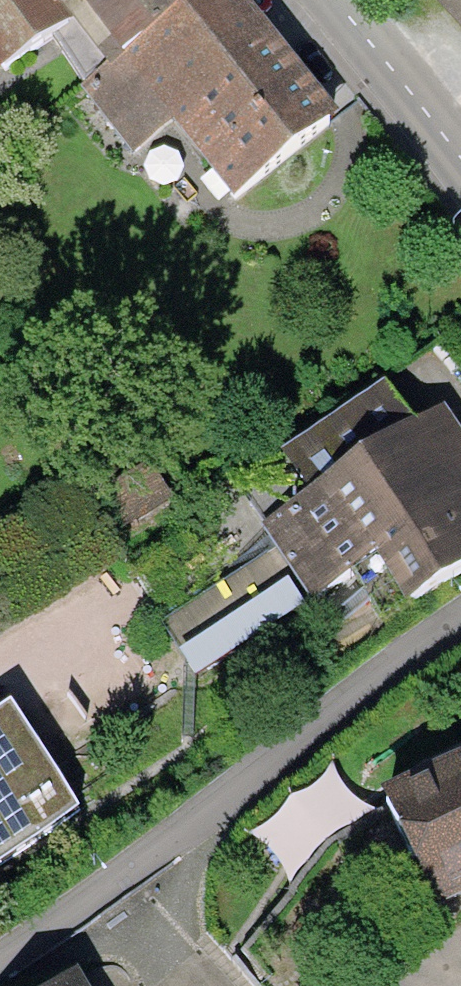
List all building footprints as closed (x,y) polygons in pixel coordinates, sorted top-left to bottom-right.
[(53,0),(0,0),(0,75),(70,22),(53,0)] [(198,0),(53,0),(70,22),(107,70),(198,0)] [(336,114),(245,0),(198,0),(107,70),(84,88),(134,152),(172,122),(230,196),(336,114)] [(460,31),(460,0),(434,0),(460,31)] [(279,455),(293,475),(306,495),(260,526),(312,604),(349,579),(380,624),(460,570),(460,432),(444,407),(415,427),(386,383),(279,455)] [(148,464),(93,500),(119,539),(174,503),(148,464)] [(182,637),(205,678),(316,617),(293,576),(182,637)] [(34,842),(80,812),(12,707),(0,715),(0,864),(34,842)] [(382,797),(435,911),(460,897),(460,759),(382,797)] [(327,853),(374,802),(336,767),(271,837),(299,863),(317,844),(327,853)]
